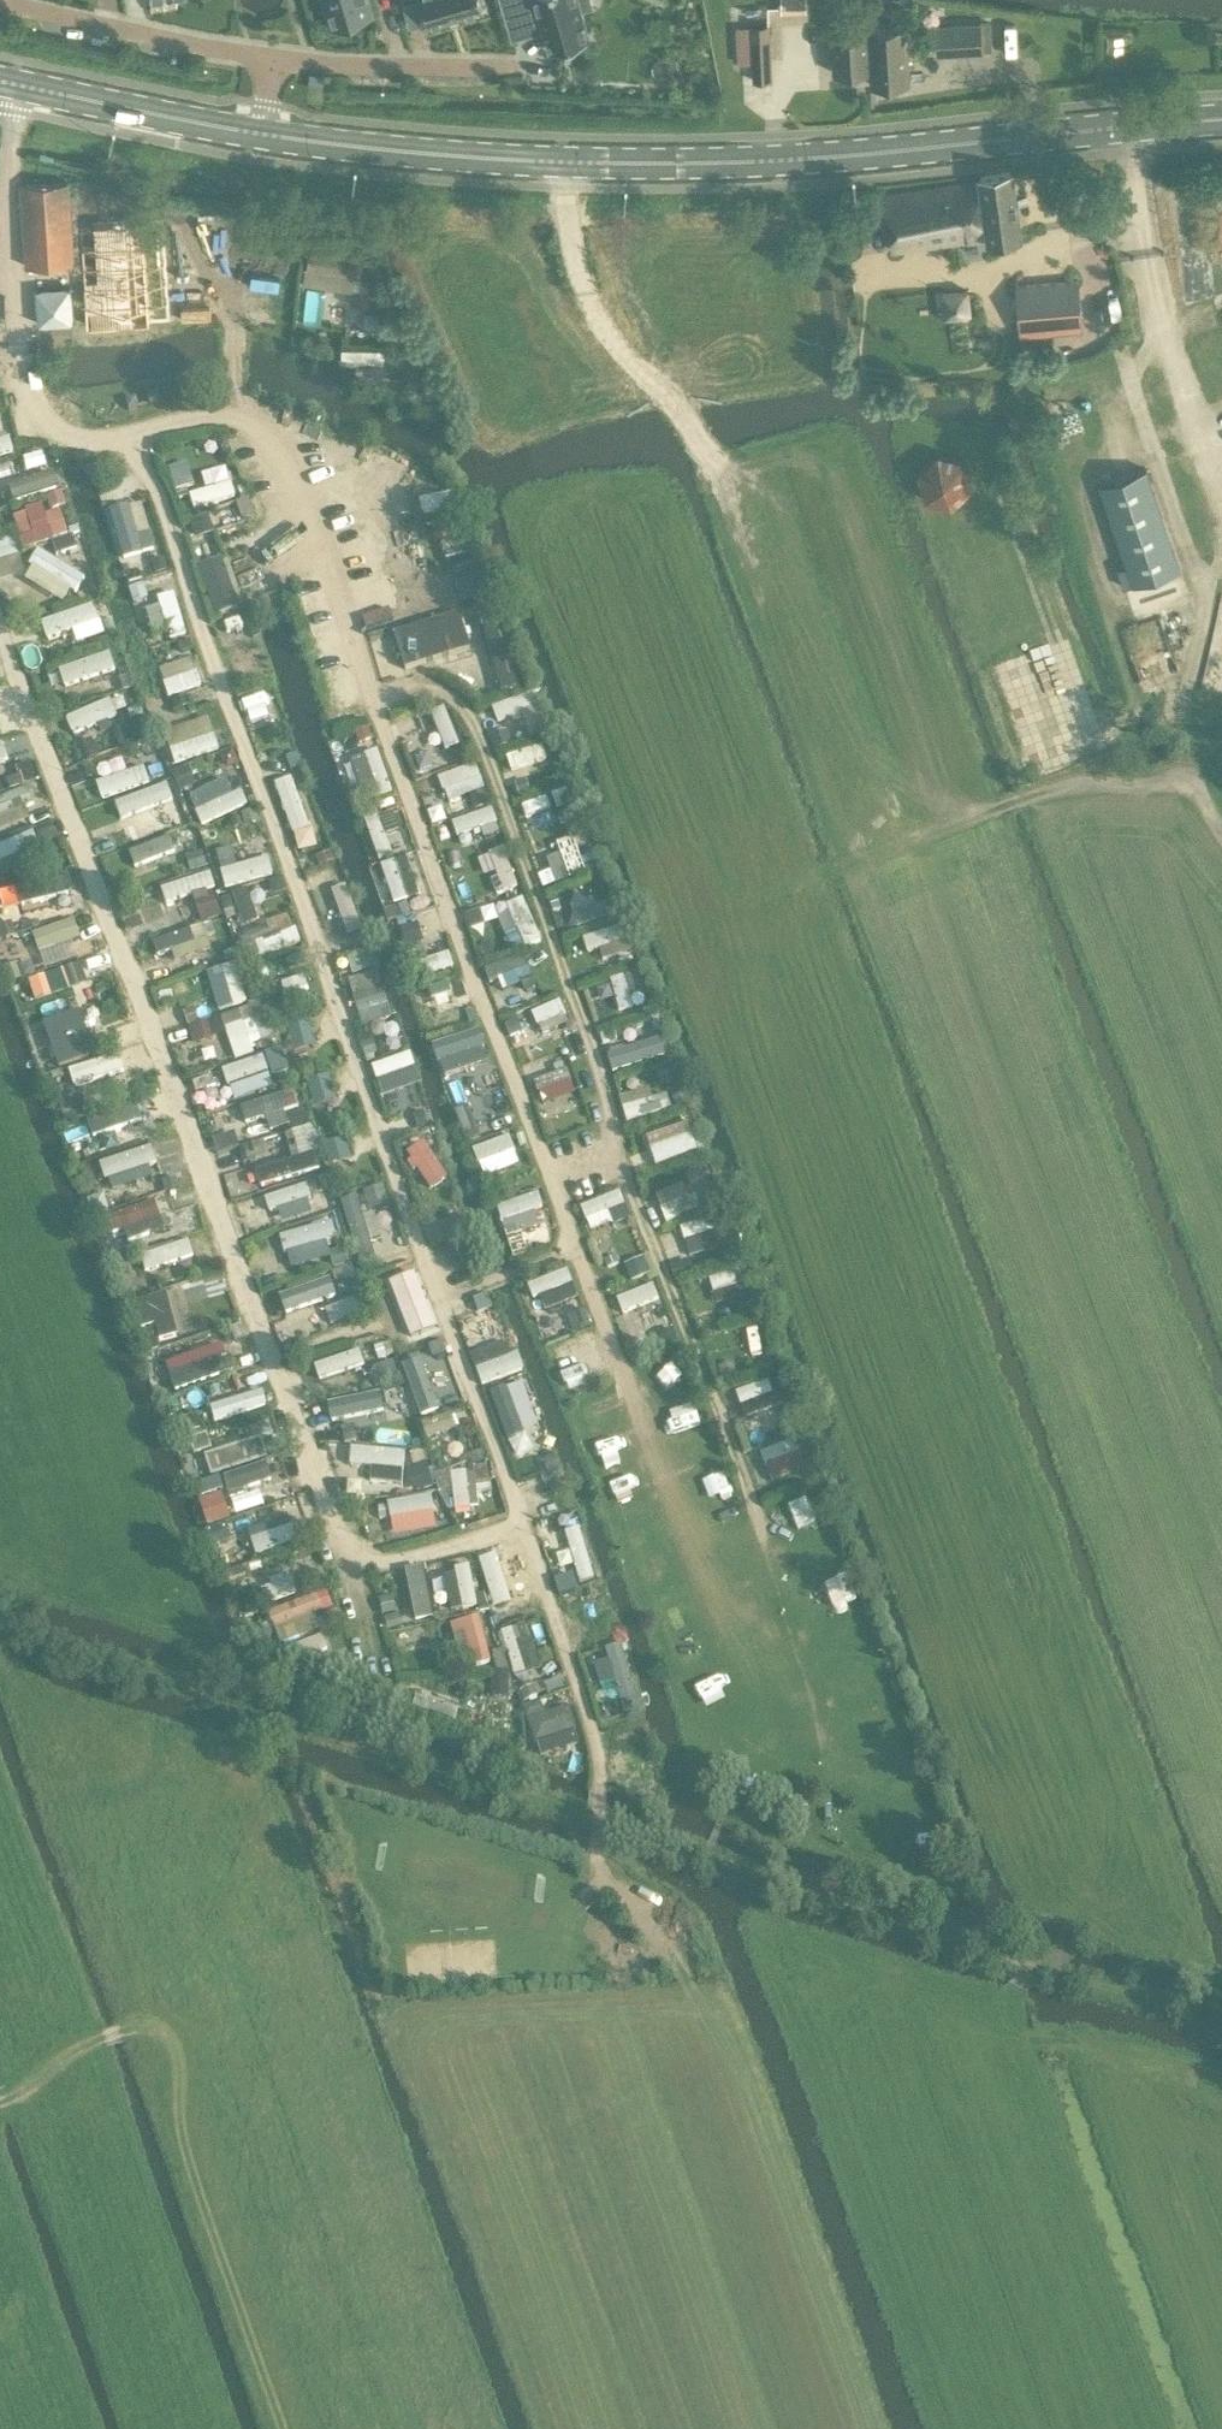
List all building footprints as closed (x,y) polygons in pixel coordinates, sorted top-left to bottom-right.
[(332,25),(371,13),(367,0),(324,0),(332,25)] [(402,3),(410,27),(425,22),(427,29),(451,22),(452,24),(461,21),(460,19),(484,12),(480,0),(412,0),(402,3)] [(512,40),(542,31),(548,52),(591,39),(583,11),(594,8),(592,0),(500,0),(512,40)] [(780,13),(807,12),(807,0),(780,0),(780,13)] [(833,73),(869,70),(872,69),(869,30),(868,16),(829,20),(833,73)] [(981,22),(948,24),(950,53),(983,52),(981,22)] [(738,65),(754,64),(755,82),(771,81),(769,26),(752,27),(736,28),(738,65)] [(872,69),(869,70),(871,84),(910,81),(907,48),(922,47),(920,29),(906,30),(906,27),(869,30),(872,69)] [(990,241),(1021,236),(1011,171),(980,176),(981,183),(886,196),(893,250),(989,236),(990,241)] [(20,185),(26,266),(74,262),(69,182),(20,185)] [(1016,286),(1021,335),(1082,330),(1078,281),(1016,286)] [(71,287),(35,289),(38,323),(72,322),(72,320),(89,319),(87,287),(71,289),(71,287)] [(937,453),(916,474),(924,501),(952,509),(972,488),(965,460),(937,453)] [(1180,569),(1147,470),(1101,485),(1128,566),(1118,569),(1124,588),(1180,569)] [(458,614),(394,634),(405,669),(469,650),(458,614)] [(415,1275),(391,1284),(412,1338),(436,1329),(415,1275)]
